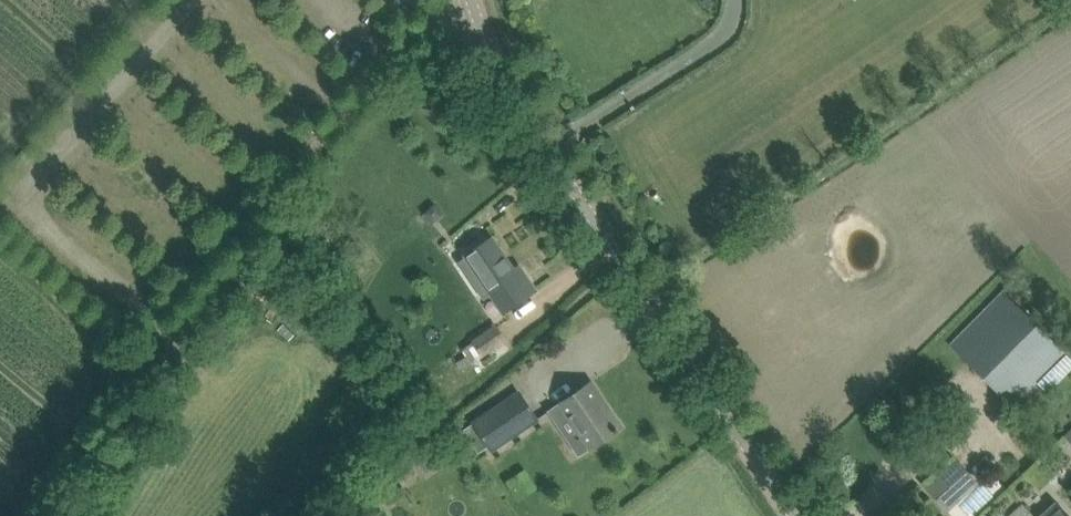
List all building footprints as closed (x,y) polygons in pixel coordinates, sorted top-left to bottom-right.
[(434,205),(425,214),(430,219),(437,220),(442,215),(434,205)] [(466,256),(459,261),(484,297),(490,293),(503,311),(535,289),(524,273),(518,277),(491,237),(465,255),(466,256)] [(1065,354),(1001,290),(949,342),(1012,406),(1065,354)] [(497,325),(463,348),(467,355),(472,362),(506,339),(497,325)] [(604,410),(588,385),(587,384),(569,397),(559,403),(579,432),(568,441),(578,456),(621,426),(609,407),(604,410)] [(518,389),(470,422),(491,452),(539,420),(518,389)] [(1063,435),(1070,444),(1070,428),(1063,435)] [(944,509),(975,481),(957,460),(926,488),(944,509)] [(961,499),(973,512),(992,494),(980,481),(961,499)] [(1056,500),(1038,515),(1070,515),(1056,500)] [(1024,504),(1011,515),(1035,515),(1024,504)]
